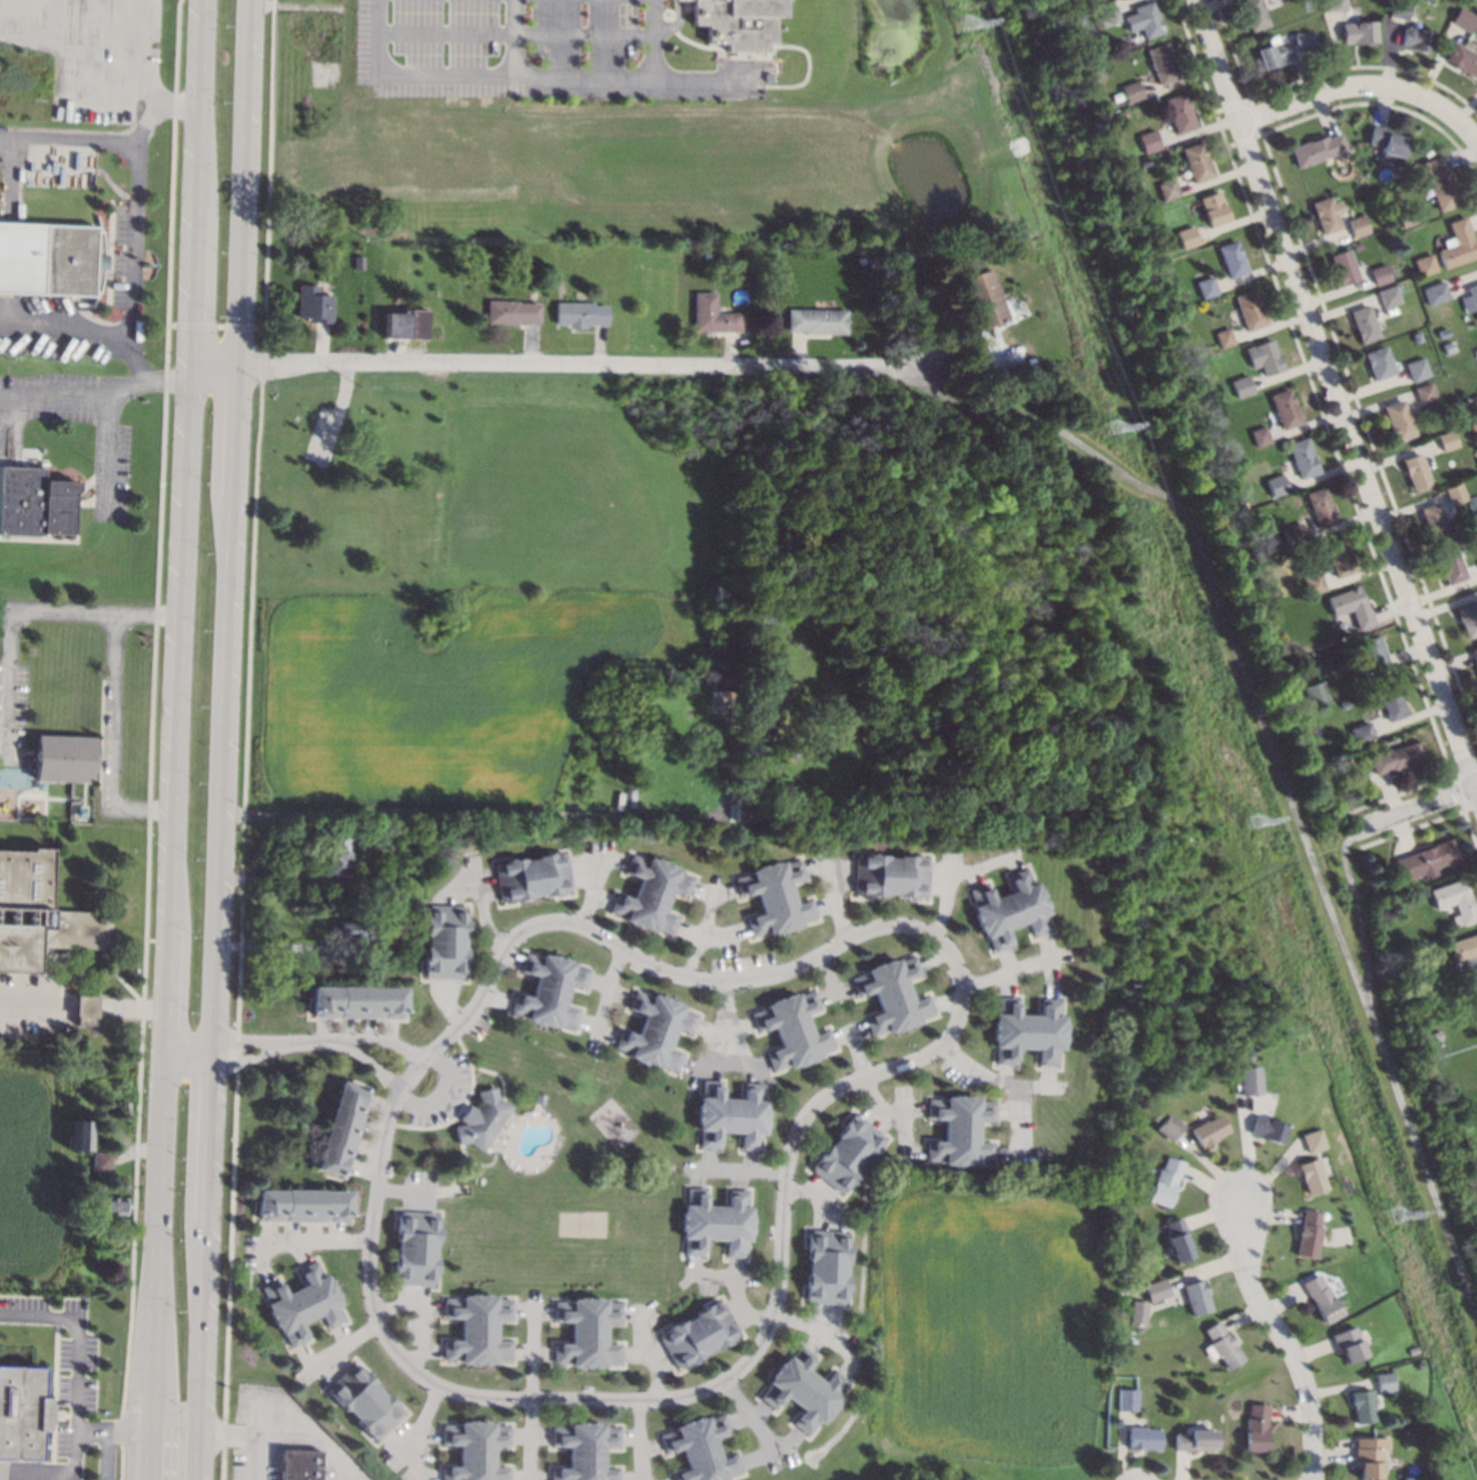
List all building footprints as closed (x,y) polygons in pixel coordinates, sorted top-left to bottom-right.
[(691,25),(691,0),(782,0),(782,17),(773,17),(772,44),(764,44),(764,52),(723,51),(723,43),(704,43),(704,25),(691,25)] [(1130,6),(1147,0),(1150,0),(1162,32),(1142,39),(1130,6)] [(1241,15),(1235,0),(1258,0),(1267,24),(1248,31),(1242,15),(1241,15)] [(1387,16),(1390,0),(1399,0),(1408,2),(1404,19),(1387,16)] [(1117,21),(1099,27),(1092,7),(1110,1),(1117,21)] [(1476,17),(1467,33),(1448,21),(1457,5),(1476,17)] [(1082,24),(1074,26),(1071,16),(1078,14),(1082,24)] [(1374,42),(1340,43),(1340,21),(1373,20),(1374,42)] [(1431,32),(1427,53),(1397,46),(1402,25),(1431,32)] [(1311,33),(1310,51),(1290,50),(1291,32),(1311,33)] [(1289,58),(1261,69),(1253,49),(1281,38),(1289,58)] [(1452,41),(1476,55),(1476,71),(1473,78),(1452,66),(1453,65),(1442,59),(1452,41)] [(1177,77),(1157,84),(1145,49),(1165,42),(1177,77)] [(1142,96),(1125,102),(1119,85),(1136,79),(1142,96)] [(1195,127),(1175,134),(1162,98),(1183,91),(1195,127)] [(1125,115),(1116,119),(1114,113),(1122,109),(1125,115)] [(1404,133),(1399,157),(1378,152),(1379,146),(1365,143),(1370,125),(1404,133)] [(1160,147),(1143,153),(1136,134),(1153,128),(1160,147)] [(1344,150),(1295,167),(1288,147),(1323,134),(1324,137),(1338,132),(1344,150)] [(1212,176),(1192,183),(1180,148),(1200,140),(1212,176)] [(1442,170),(1445,169),(1457,204),(1437,211),(1419,162),(1436,155),(1442,170)] [(1179,195),(1163,200),(1157,184),(1173,178),(1179,195)] [(1221,203),(1222,202),(1228,218),(1208,225),(1198,198),(1217,191),(1221,203)] [(1339,228),(1320,234),(1309,202),(1328,195),(1339,228)] [(1418,221),(1401,228),(1396,214),(1413,207),(1418,221)] [(1366,231),(1351,237),(1345,220),(1360,214),(1366,231)] [(1470,232),(1468,232),(1473,245),(1471,245),(1476,256),(1443,268),(1436,249),(1443,247),(1441,239),(1451,236),(1446,222),(1464,215),(1470,232)] [(92,294),(0,292),(0,224),(95,226),(95,230),(100,230),(99,291),(93,291),(92,294)] [(1192,225),(1198,243),(1182,249),(1176,231),(1192,225)] [(1247,271),(1228,278),(1216,246),(1235,239),(1247,271)] [(1358,278),(1339,286),(1328,255),(1347,248),(1358,278)] [(1436,270),(1419,276),(1413,259),(1430,253),(1436,270)] [(362,269),(352,269),(352,256),(363,256),(362,269)] [(1389,279),(1374,285),(1368,269),(1383,263),(1389,279)] [(1007,318),(976,329),(964,294),(965,294),(959,279),(989,268),(1007,318)] [(1217,292),(1201,298),(1195,281),(1211,276),(1217,292)] [(1449,297),(1428,305),(1422,288),(1443,280),(1449,297)] [(1466,287),(1476,283),(1476,317),(1474,309),(1465,312),(1460,297),(1469,294),(1466,287)] [(316,285),(316,294),(331,295),(330,322),(306,321),(306,317),(295,316),(296,284),(316,285)] [(1400,302),(1382,308),(1375,290),(1393,284),(1400,302)] [(1259,306),(1261,306),(1267,323),(1246,331),(1233,296),(1253,288),(1259,306)] [(714,312),(738,312),(738,330),(692,330),(693,291),(714,291),(714,312)] [(516,300),(516,302),(538,303),(538,322),(516,321),(516,324),(484,323),(485,299),(516,300)] [(591,305),(605,305),(605,324),(583,324),(583,328),(566,327),(566,323),(554,323),(554,302),(591,302),(591,305)] [(1378,336),(1360,343),(1348,311),(1367,304),(1378,336)] [(399,312),(407,312),(407,309),(426,309),(425,338),(382,337),(383,312),(389,312),(390,307),(399,307),(399,312)] [(844,333),(802,332),(802,330),(785,330),(785,308),(844,309),(844,333)] [(1233,342),(1219,347),(1214,332),(1228,327),(1233,342)] [(1450,335),(1440,338),(1438,330),(1447,327),(1450,335)] [(1422,340),(1414,343),(1411,333),(1418,330),(1422,340)] [(1282,369),(1263,376),(1259,365),(1251,368),(1243,347),(1254,344),(1255,345),(1271,339),(1282,369)] [(1454,350),(1446,353),(1443,344),(1451,341),(1454,350)] [(1395,373),(1373,381),(1363,353),(1384,345),(1395,373)] [(1428,375),(1411,382),(1404,364),(1421,357),(1428,375)] [(1252,391),(1236,398),(1229,380),(1246,374),(1252,391)] [(1435,397),(1419,403),(1413,387),(1430,381),(1435,397)] [(1301,422),(1281,429),(1268,394),(1288,387),(1301,422)] [(1415,434),(1395,441),(1382,406),(1402,399),(1415,434)] [(1269,441),(1255,447),(1249,430),(1263,425),(1269,441)] [(1458,445),(1442,451),(1437,434),(1452,429),(1458,445)] [(1318,471),(1298,479),(1286,444),(1306,436),(1318,471)] [(1431,483),(1412,489),(1401,459),(1420,453),(1431,483)] [(41,536),(0,534),(0,465),(43,467),(43,479),(77,480),(76,493),(73,493),(71,534),(41,533),(41,536)] [(1287,491),(1270,496),(1264,478),(1281,473),(1287,491)] [(1467,499),(1450,505),(1443,488),(1461,482),(1467,499)] [(1336,521),(1316,528),(1303,493),(1323,485),(1336,521)] [(1249,505),(1243,507),(1240,499),(1247,497),(1249,505)] [(1449,533),(1430,540),(1419,508),(1438,501),(1449,533)] [(1304,539),(1286,545),(1280,529),(1297,522),(1304,539)] [(1354,570),(1334,578),(1321,542),(1341,535),(1354,570)] [(1467,578),(1446,585),(1434,550),(1454,543),(1467,578)] [(1323,588),(1307,594),(1301,577),(1317,571),(1323,588)] [(1361,597),(1362,596),(1366,608),(1368,608),(1373,623),(1356,630),(1348,609),(1330,616),(1324,597),(1356,585),(1361,597)] [(1473,600),(1476,610),(1476,634),(1466,638),(1460,622),(1458,622),(1453,607),(1473,600)] [(1389,667),(1371,673),(1367,661),(1361,663),(1354,642),(1377,634),(1389,667)] [(725,672),(711,671),(710,712),(724,712),(725,672)] [(1330,699),(1310,706),(1303,685),(1323,678),(1330,699)] [(1406,715),(1387,721),(1376,689),(1395,683),(1406,715)] [(1349,704),(1342,707),(1339,702),(1347,698),(1349,704)] [(1373,737),(1354,743),(1348,727),(1368,720),(1373,737)] [(96,736),(95,771),(92,771),(91,781),(34,779),(35,734),(96,736)] [(1423,761),(1388,773),(1387,770),(1373,775),(1367,757),(1416,740),(1423,761)] [(1352,762),(1345,764),(1342,756),(1349,754),(1352,762)] [(29,768),(0,768),(0,788),(28,788),(29,768)] [(799,802),(786,803),(786,795),(799,794),(799,802)] [(84,817),(74,817),(74,807),(84,807),(84,817)] [(761,808),(760,827),(742,826),(743,808),(761,808)] [(799,816),(799,829),(785,829),(785,816),(799,816)] [(347,837),(346,887),(325,886),(325,873),(324,873),(325,850),(326,850),(327,836),(347,837)] [(1458,858),(1434,866),(1437,874),(1424,879),(1422,874),(1402,881),(1395,860),(1433,847),(1431,844),(1451,837),(1458,858)] [(33,973),(0,972),(0,850),(27,851),(28,847),(48,848),(46,909),(107,912),(106,949),(44,946),(44,954),(34,953),(33,973)] [(564,854),(566,854),(566,856),(571,888),(569,889),(569,892),(542,896),(542,894),(529,896),(529,898),(503,902),(502,898),(499,899),(494,864),(496,864),(496,861),(523,857),(524,859),(536,857),(535,855),(563,851),(564,854)] [(646,859),(647,856),(653,859),(653,858),(673,865),(673,866),(678,868),(677,871),(693,877),(686,895),(670,890),(663,911),(678,916),(672,934),(656,929),(655,932),(649,929),(649,930),(629,924),(630,922),(623,920),(625,917),(609,911),(615,893),(631,898),(639,877),(624,872),(631,853),(646,859)] [(885,855),(885,857),(896,857),(896,856),(925,857),(925,859),(927,859),(926,894),(923,894),(923,897),(895,896),(895,894),(884,893),(884,896),(855,894),(855,891),(853,891),(855,856),(857,857),(857,853),(885,855)] [(804,877),(788,882),(794,903),(810,899),(815,917),(800,922),(800,925),(794,927),(795,928),(775,934),(774,933),(768,934),(767,931),(751,936),(746,917),(762,913),(756,892),(740,896),(734,877),(750,873),(749,870),(756,868),(755,866),(775,861),(775,862),(781,860),(782,863),(798,858),(804,877)] [(1031,883),(1034,881),(1036,888),(1037,887),(1045,906),(1043,906),(1045,912),(1043,913),(1049,929),(1031,937),(1025,921),(1004,929),(1010,945),(992,952),(986,936),(983,937),(981,932),(979,932),(972,913),(973,912),(971,906),(974,905),(968,889),(986,882),(992,897),(1013,889),(1007,874),(1025,867),(1031,883)] [(395,869),(394,874),(401,874),(401,882),(384,881),(384,873),(389,873),(389,869),(395,869)] [(1472,900),(1476,913),(1476,919),(1462,924),(1461,923),(1454,925),(1451,916),(1458,913),(1454,902),(1436,908),(1429,890),(1461,878),(1465,889),(1467,888),(1471,901),(1472,900)] [(463,905),(463,907),(466,907),(465,936),(463,936),(463,948),(465,948),(464,976),(461,975),(461,978),(426,977),(426,975),(423,975),(424,946),(426,946),(427,935),(424,935),(425,906),(428,906),(428,904),(463,905)] [(364,921),(363,931),(369,931),(368,938),(362,937),(362,939),(334,937),(335,926),(339,926),(340,920),(364,921)] [(1448,942),(1476,932),(1476,969),(1472,956),(1454,962),(1448,942)] [(1410,946),(1401,948),(1399,942),(1408,940),(1410,946)] [(541,956),(542,953),(548,955),(548,953),(568,959),(568,960),(574,961),(573,964),(589,968),(584,988),(569,984),(563,1005),(579,1009),(574,1028),(558,1024),(557,1027),(551,1025),(551,1027),(531,1022),(531,1021),(525,1019),(525,1016),(509,1012),(514,993),(530,997),(536,975),(519,971),(524,952),(541,956)] [(919,973),(904,979),(911,1000),(927,994),(933,1013),(917,1018),(918,1021),(912,1023),(913,1025),(893,1031),(893,1030),(887,1033),(886,1030),(870,1035),(864,1017),(879,1011),(872,991),(856,996),(850,977),(866,972),(865,969),(871,967),(870,965),(890,959),(890,960),(896,958),(897,960),(913,955),(919,973)] [(376,985),(376,986),(403,987),(402,1014),(399,1014),(399,1018),(380,1017),(380,1014),(377,1014),(377,1018),(335,1017),(336,1014),(333,1014),(333,1017),(313,1016),(313,1011),(310,1011),(311,985),(338,986),(338,984),(376,985)] [(1434,994),(1429,999),(1423,992),(1427,988),(1434,994)] [(819,1007),(804,1013),(812,1034),(827,1029),(834,1047),(818,1052),(819,1055),(813,1057),(814,1059),(795,1066),(794,1065),(788,1067),(787,1065),(771,1070),(765,1052),(780,1046),(773,1025),(757,1031),(750,1013),(766,1007),(765,1004),(771,1002),(770,1000),(790,993),(790,995),(796,992),(797,995),(813,989),(819,1007)] [(651,996),(652,993),(658,995),(659,994),(678,1001),(678,1003),(684,1005),(683,1008),(698,1014),(691,1033),(675,1027),(667,1047),(682,1053),(675,1072),(659,1066),(659,1068),(653,1066),(652,1067),(633,1060),(634,1059),(627,1056),(629,1053),(613,1048),(620,1029),(636,1035),(644,1014),(629,1008),(636,990),(651,996)] [(97,995),(97,1003),(96,1017),(93,1017),(93,1024),(75,1023),(75,1017),(72,1017),(73,1002),(73,994),(97,995)] [(1016,997),(1016,1014),(1039,1015),(1039,998),(1058,999),(1057,1015),(1060,1016),(1060,1022),(1062,1022),(1061,1043),(1060,1042),(1059,1049),(1056,1049),(1056,1066),(1037,1065),(1037,1048),(1015,1047),(1014,1064),(995,1063),(995,1046),(993,1046),(993,1040),(992,1040),(992,1020),(994,1020),(994,1013),(997,1013),(997,996),(1016,997)] [(1442,1037),(1434,1039),(1432,1032),(1441,1030),(1442,1037)] [(1252,1057),(1240,1058),(1240,1051),(1252,1050),(1252,1057)] [(1259,1094),(1238,1095),(1236,1066),(1257,1065),(1259,1094)] [(720,1080),(720,1097),(742,1098),(742,1082),(762,1083),(762,1100),(764,1100),(764,1107),(765,1107),(764,1127),(762,1127),(762,1134),(759,1134),(759,1150),(739,1149),(739,1132),(717,1131),(717,1147),(697,1146),(698,1130),(695,1129),(696,1122),(694,1122),(695,1102),(697,1102),(697,1096),(700,1096),(701,1079),(720,1080)] [(365,1087),(364,1090),(367,1090),(362,1109),(359,1108),(358,1111),(361,1112),(350,1152),(348,1151),(347,1154),(350,1155),(344,1174),(341,1173),(340,1176),(314,1169),(321,1143),(320,1142),(339,1080),(365,1087)] [(494,1097),(509,1106),(480,1151),(466,1141),(456,1144),(452,1125),(462,1123),(456,1119),(466,1104),(472,1108),(476,1101),(474,1090),(492,1086),(494,1097)] [(541,1093),(541,1103),(532,1103),(533,1093),(541,1093)] [(971,1097),(971,1098),(977,1098),(977,1100),(995,1101),(995,1120),(978,1120),(977,1142),(994,1143),(994,1162),(977,1161),(977,1164),(970,1164),(970,1165),(950,1165),(950,1162),(943,1162),(943,1160),(926,1160),(927,1140),(944,1141),(944,1118),(928,1118),(929,1099),(946,1099),(946,1098),(953,1098),(953,1096),(971,1097)] [(1163,1112),(1155,1121),(1150,1118),(1158,1108),(1163,1112)] [(884,1135),(883,1137),(885,1139),(867,1161),(865,1160),(858,1168),(860,1170),(842,1192),(840,1190),(839,1192),(812,1170),(813,1168),(811,1166),(829,1144),(831,1146),(837,1137),(835,1136),(854,1113),(856,1115),(857,1113),(884,1135)] [(1183,1126),(1169,1142),(1154,1129),(1167,1113),(1183,1126)] [(1227,1132),(1199,1148),(1188,1129),(1216,1113),(1227,1132)] [(1285,1124),(1278,1144),(1247,1134),(1253,1114),(1285,1124)] [(1473,1122),(1466,1125),(1464,1118),(1470,1115),(1473,1122)] [(91,1120),(90,1151),(67,1150),(68,1119),(91,1120)] [(1324,1147),(1305,1154),(1298,1134),(1317,1127),(1324,1147)] [(111,1151),(110,1171),(91,1170),(92,1150),(111,1151)] [(1183,1162),(1178,1178),(1176,1177),(1167,1207),(1147,1200),(1157,1168),(1160,1169),(1165,1156),(1183,1162)] [(1325,1188),(1304,1195),(1295,1164),(1315,1157),(1325,1188)] [(705,1188),(704,1204),(726,1205),(727,1189),(746,1190),(745,1207),(748,1207),(748,1213),(750,1213),(749,1234),(747,1234),(747,1241),(744,1241),(743,1257),(724,1256),(725,1239),(702,1238),(702,1255),(682,1254),(683,1237),(680,1237),(681,1231),(679,1230),(680,1210),(681,1210),(682,1204),(684,1204),(685,1187),(705,1188)] [(321,1190),(348,1190),(348,1217),(345,1217),(345,1221),(326,1221),(326,1217),(323,1217),(323,1221),(282,1220),(282,1217),(279,1217),(279,1220),(259,1220),(259,1216),(256,1216),(257,1189),(284,1189),(284,1188),(321,1189),(321,1190)] [(126,1197),(126,1215),(99,1214),(99,1211),(92,1210),(92,1201),(100,1201),(101,1196),(126,1197)] [(1319,1212),(1316,1226),(1319,1226),(1313,1258),(1292,1254),(1301,1209),(1319,1212)] [(436,1212),(436,1215),(439,1215),(437,1242),(435,1242),(434,1256),(436,1257),(435,1283),(432,1283),(431,1285),(397,1283),(397,1280),(394,1280),(396,1254),(398,1254),(398,1240),(397,1240),(398,1212),(401,1213),(401,1210),(436,1212)] [(1190,1244),(1187,1245),(1191,1255),(1175,1261),(1165,1235),(1168,1234),(1164,1222),(1180,1216),(1190,1244)] [(846,1230),(846,1234),(849,1234),(846,1301),(841,1301),(841,1304),(807,1302),(807,1300),(802,1299),(805,1231),(811,1231),(811,1229),(846,1230)] [(323,1274),(325,1273),(328,1279),(330,1278),(339,1296),(338,1297),(341,1304),(339,1305),(346,1319),(328,1328),(321,1313),(301,1323),(309,1338),(291,1347),(284,1332),(281,1333),(278,1327),(277,1328),(267,1310),(269,1309),(266,1303),(268,1302),(261,1287),(278,1278),(286,1293),(305,1283),(298,1268),(316,1259),(323,1274)] [(1339,1315),(1323,1324),(1299,1283),(1316,1274),(1339,1315)] [(1170,1294),(1149,1302),(1143,1285),(1164,1277),(1170,1294)] [(1212,1310),(1192,1317),(1182,1285),(1202,1279),(1212,1310)] [(489,1295),(495,1295),(495,1298),(512,1298),(511,1318),(495,1317),(495,1340),(511,1340),(511,1360),(494,1360),(494,1362),(488,1362),(488,1364),(467,1364),(467,1363),(460,1363),(460,1360),(444,1360),(444,1339),(461,1340),(461,1318),(444,1317),(444,1297),(461,1297),(462,1295),(468,1295),(468,1293),(489,1294),(489,1295)] [(597,1299),(603,1299),(603,1301),(620,1301),(620,1321),(603,1321),(603,1344),(619,1343),(619,1363),(603,1363),(603,1366),(596,1366),(596,1367),(576,1368),(576,1366),(569,1366),(569,1363),(553,1363),(553,1343),(570,1343),(569,1321),(553,1321),(553,1301),(570,1301),(570,1298),(577,1298),(577,1297),(597,1297),(597,1299)] [(718,1302),(720,1300),(737,1331),(735,1332),(737,1335),(712,1348),(711,1347),(700,1353),(701,1354),(678,1368),(676,1365),(674,1367),(657,1336),(660,1335),(658,1332),(682,1319),(683,1321),(694,1315),(693,1313),(717,1300),(718,1302)] [(1147,1302),(1144,1325),(1129,1323),(1132,1301),(1147,1302)] [(1243,1359),(1226,1370),(1216,1355),(1210,1359),(1203,1347),(1210,1342),(1202,1330),(1217,1320),(1243,1359)] [(1365,1355),(1345,1363),(1340,1350),(1336,1351),(1330,1336),(1354,1326),(1365,1355)] [(815,1356),(805,1370),(822,1382),(832,1368),(847,1379),(808,1434),(792,1423),(802,1409),(784,1396),(774,1409),(759,1398),(798,1344),(815,1356)] [(1417,1353),(1409,1355),(1407,1348),(1416,1346),(1417,1353)] [(375,1382),(374,1383),(383,1393),(385,1391),(404,1411),(402,1413),(404,1414),(378,1439),(377,1437),(375,1439),(356,1420),(357,1419),(348,1409),(346,1410),(327,1391),(329,1389),(327,1387),(353,1362),(354,1364),(356,1362),(375,1382)] [(36,1461),(0,1460),(0,1365),(40,1367),(39,1399),(42,1399),(45,1403),(51,1403),(50,1420),(45,1420),(44,1425),(42,1430),(40,1432),(37,1431),(36,1461)] [(1393,1389),(1377,1392),(1374,1374),(1390,1371),(1393,1389)] [(1376,1420),(1354,1424),(1348,1391),(1370,1387),(1376,1420)] [(1138,1389),(1137,1412),(1118,1411),(1119,1388),(1138,1389)] [(1266,1451),(1244,1450),(1245,1418),(1248,1418),(1249,1404),(1267,1404),(1266,1451)] [(726,1479),(723,1479),(673,1479),(671,1474),(687,1468),(680,1447),(664,1453),(658,1434),(674,1428),(673,1426),(680,1424),(679,1422),(699,1416),(699,1417),(705,1415),(706,1418),(722,1413),(728,1431),(712,1437),(719,1458),(735,1453),(741,1471),(725,1476),(726,1479)] [(510,1467),(510,1479),(443,1479),(443,1466),(460,1466),(460,1444),(443,1444),(444,1424),(460,1424),(460,1421),(467,1421),(467,1420),(487,1420),(487,1421),(494,1421),(494,1424),(510,1425),(510,1444),(494,1444),(493,1467),(510,1467)] [(618,1468),(618,1479),(551,1479),(551,1467),(568,1467),(568,1445),(552,1445),(552,1425),(568,1426),(568,1423),(575,1423),(575,1421),(596,1422),(596,1423),(602,1423),(602,1426),(619,1426),(618,1446),(602,1446),(602,1468),(618,1468)] [(1160,1428),(1159,1449),(1126,1448),(1127,1427),(1160,1428)] [(1215,1429),(1214,1448),(1204,1447),(1204,1450),(1175,1449),(1175,1433),(1188,1433),(1188,1429),(1215,1429)] [(1387,1448),(1382,1448),(1382,1465),(1379,1466),(1379,1479),(1358,1479),(1358,1468),(1354,1468),(1354,1438),(1387,1437),(1387,1448)] [(322,1450),(321,1479),(281,1479),(282,1448),(322,1450)]
